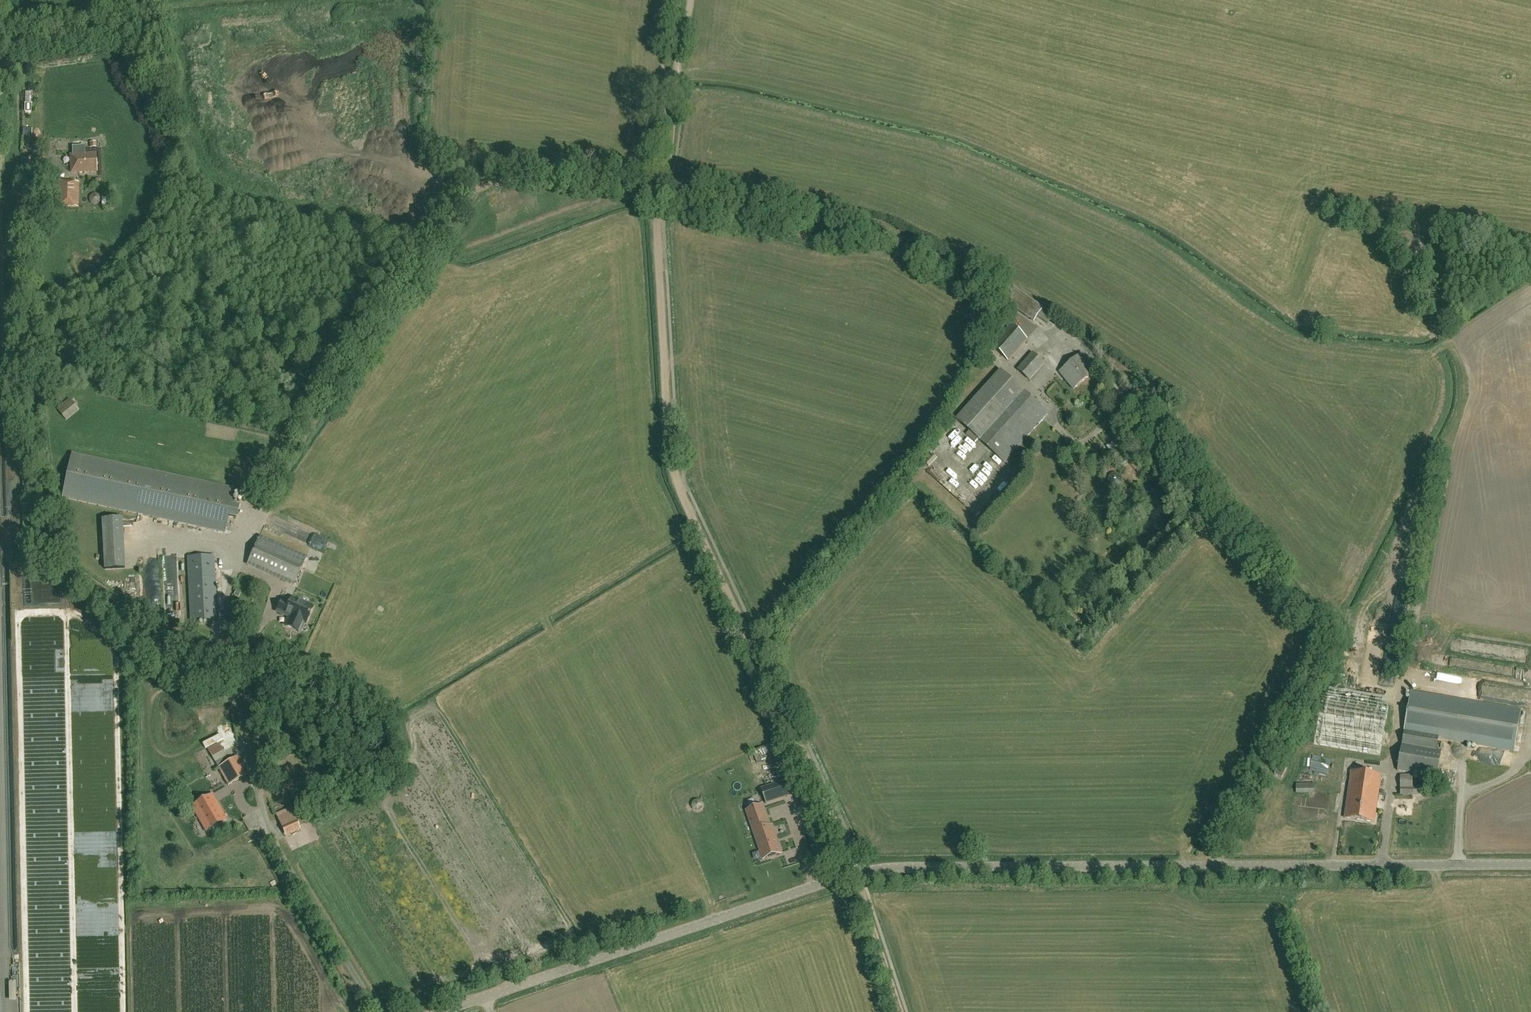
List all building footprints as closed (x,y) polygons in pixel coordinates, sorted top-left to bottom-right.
[(34,92),(27,92),(27,103),(35,102),(34,92)] [(79,171),(79,173),(97,171),(96,154),(70,155),(71,171),(79,171)] [(57,182),(56,206),(77,206),(78,183),(57,182)] [(1043,315),(1039,322),(1051,330),(1056,323),(1043,315)] [(1011,325),(992,346),(1009,361),(1027,340),(1011,325)] [(1033,353),(1018,370),(1030,381),(1045,364),(1033,353)] [(1074,389),(1096,371),(1082,354),(1060,372),(1074,389)] [(998,357),(995,361),(1004,366),(1006,361),(998,357)] [(1044,388),(1056,375),(1045,365),(1033,379),(1044,388)] [(1002,370),(957,420),(1004,463),(1049,413),(1002,370)] [(69,399),(57,409),(66,420),(79,410),(69,399)] [(950,443),(956,450),(960,446),(954,439),(950,443)] [(934,459),(944,466),(950,457),(940,451),(934,459)] [(230,505),(234,489),(72,454),(62,498),(224,533),(228,517),(236,519),(239,507),(230,505)] [(955,457),(947,466),(956,473),(963,464),(955,457)] [(927,472),(933,463),(930,461),(924,469),(927,472)] [(943,469),(939,474),(948,481),(952,476),(943,469)] [(1019,469),(1008,479),(1014,484),(1024,474),(1019,469)] [(964,487),(960,492),(968,499),(972,494),(964,487)] [(976,504),(983,496),(979,492),(972,500),(976,504)] [(122,518),(102,519),(105,569),(125,568),(122,518)] [(306,558),(260,537),(248,564),(294,585),(306,558)] [(191,621),(217,620),(214,556),(187,557),(191,621)] [(292,598),(290,603),(281,599),(275,612),(287,618),(283,626),(300,634),(305,623),(305,624),(312,608),(292,598)] [(1522,677),(1523,670),(1507,667),(1506,675),(1522,677)] [(1341,753),(1382,758),(1389,698),(1349,692),(1341,753)] [(1441,751),(1437,750),(1439,738),(1514,751),(1520,710),(1411,692),(1398,771),(1437,778),(1441,751)] [(1480,747),(1479,759),(1491,760),(1492,749),(1480,747)] [(215,756),(218,764),(229,759),(225,751),(215,756)] [(229,762),(218,768),(228,786),(239,780),(229,762)] [(1282,779),(1287,768),(1280,765),(1274,775),(1282,779)] [(1374,823),(1381,776),(1351,772),(1344,818),(1374,823)] [(1401,776),(1401,788),(1401,796),(1413,796),(1413,788),(1411,788),(1411,776),(1401,776)] [(785,780),(761,788),(767,804),(790,796),(785,780)] [(1315,783),(1309,783),(1296,783),(1297,794),(1309,794),(1314,794),(1315,783)] [(228,803),(238,800),(237,797),(247,795),(244,786),(225,791),(228,803)] [(206,832),(227,820),(212,795),(191,807),(206,832)] [(762,807),(747,812),(750,822),(753,831),(760,851),(763,859),(768,858),(781,853),(772,827),(769,828),(762,807)] [(296,820),(281,827),(284,833),(299,827),(296,820)]
